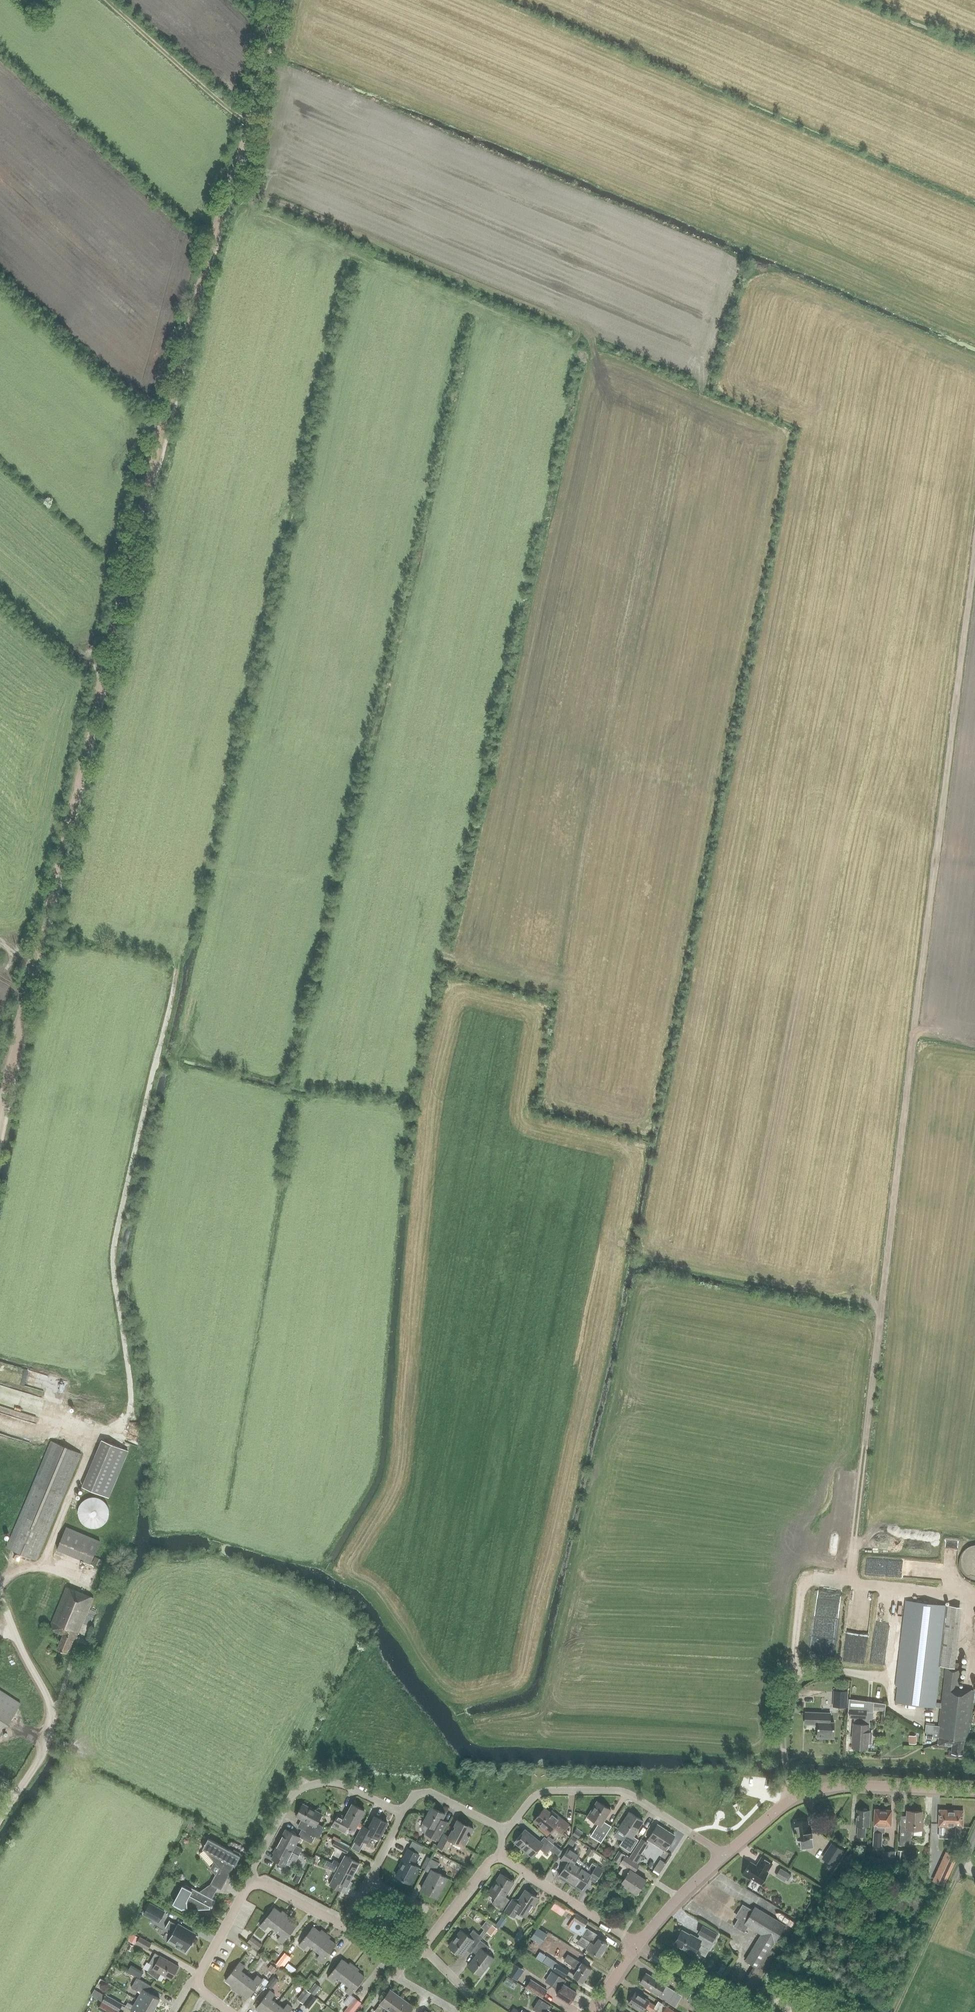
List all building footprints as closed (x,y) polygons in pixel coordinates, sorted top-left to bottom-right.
[(7,1386),(3,1398),(21,1404),(25,1392),(7,1386)] [(66,1416),(65,1421),(97,1431),(99,1426),(66,1416)] [(37,1560),(82,1453),(52,1441),(7,1548),(37,1560)] [(88,1469),(81,1485),(108,1497),(115,1481),(88,1469)] [(88,1527),(111,1522),(108,1506),(98,1508),(98,1504),(94,1505),(96,1512),(85,1515),(88,1527)] [(89,1562),(99,1540),(65,1526),(56,1548),(89,1562)] [(965,1578),(974,1579),(974,1544),(968,1544),(965,1578)] [(79,1634),(94,1598),(67,1587),(49,1629),(63,1635),(57,1649),(67,1653),(69,1648),(71,1649),(78,1633),(79,1634)] [(962,1755),(964,1740),(968,1741),(974,1690),(958,1689),(960,1669),(950,1668),(957,1606),(907,1601),(895,1702),(935,1707),(935,1706),(941,1707),(939,1725),(926,1724),(925,1733),(927,1733),(927,1734),(926,1734),(926,1736),(927,1736),(927,1738),(932,1739),(933,1736),(938,1737),(938,1744),(952,1746),(951,1753),(962,1755)] [(0,1690),(0,1733),(20,1703),(0,1690)] [(847,1707),(848,1691),(834,1690),(833,1706),(847,1707)] [(863,1724),(863,1718),(870,1718),(872,1717),(872,1712),(873,1712),(873,1702),(849,1698),(848,1709),(851,1709),(850,1717),(857,1717),(857,1724),(853,1723),(852,1747),(868,1748),(869,1724),(863,1724)] [(885,1711),(885,1704),(873,1702),(873,1710),(885,1711)] [(833,1738),(834,1722),(831,1722),(831,1713),(806,1711),(805,1723),(818,1724),(817,1737),(833,1738)] [(920,1742),(920,1734),(911,1734),(912,1742),(920,1742)] [(588,1816),(599,1823),(591,1836),(602,1842),(612,1825),(604,1821),(611,1809),(597,1801),(588,1816)] [(297,1816),(310,1823),(306,1831),(319,1837),(324,1826),(316,1822),(321,1812),(303,1803),(297,1816)] [(358,1822),(364,1810),(352,1804),(345,1817),(340,1815),(334,1825),(344,1831),(348,1824),(355,1827),(356,1827),(358,1822)] [(422,1825),(421,1827),(422,1829),(423,1830),(424,1832),(425,1833),(437,1839),(443,1828),(446,1821),(441,1818),(444,1813),(431,1806),(423,1821),(422,1823),(422,1825)] [(545,1808),(535,1820),(542,1825),(539,1828),(548,1835),(554,1827),(562,1833),(569,1824),(555,1813),(553,1815),(545,1808)] [(869,1826),(870,1810),(857,1809),(857,1825),(858,1825),(857,1836),(865,1836),(866,1826),(869,1826)] [(891,1826),(892,1810),(875,1809),(874,1825),(873,1846),(881,1846),(882,1832),(884,1832),(885,1825),(891,1826)] [(963,1826),(963,1810),(940,1809),(939,1825),(946,1826),(946,1835),(955,1835),(956,1826),(963,1826)] [(923,1829),(923,1819),(922,1819),(922,1811),(907,1810),(907,1824),(901,1824),(900,1844),(906,1845),(908,1844),(910,1842),(911,1840),(912,1829),(923,1829)] [(634,1836),(644,1821),(630,1812),(619,1828),(627,1833),(620,1845),(631,1852),(639,1839),(634,1836)] [(379,1838),(387,1822),(375,1816),(368,1829),(363,1826),(355,1841),(360,1844),(363,1839),(367,1842),(371,1834),(379,1838)] [(443,1834),(437,1845),(433,1843),(431,1848),(437,1851),(439,1847),(447,1851),(452,1841),(463,1846),(473,1828),(457,1819),(448,1836),(443,1834)] [(800,1838),(801,1848),(814,1847),(812,1837),(811,1824),(809,1824),(808,1820),(795,1821),(796,1825),(795,1825),(795,1831),(795,1834),(797,1834),(797,1839),(800,1838)] [(665,1850),(675,1835),(658,1824),(648,1839),(665,1850)] [(335,1837),(339,1829),(334,1826),(330,1834),(335,1837)] [(577,1827),(573,1833),(579,1837),(583,1831),(577,1827)] [(303,1848),(295,1844),(298,1838),(311,1844),(315,1837),(319,1838),(319,1837),(306,1831),(301,1828),(298,1835),(285,1829),(279,1841),(300,1852),(303,1853),(305,1850),(302,1848),(303,1848)] [(546,1854),(554,1845),(544,1837),(540,1842),(526,1831),(517,1842),(532,1855),(538,1848),(546,1854)] [(221,1889),(241,1853),(234,1849),(233,1851),(208,1838),(203,1848),(204,1849),(219,1867),(210,1883),(221,1889)] [(642,1839),(635,1851),(630,1858),(638,1862),(642,1855),(641,1854),(648,1843),(642,1839)] [(343,1851),(346,1846),(335,1840),(333,1846),(343,1851)] [(300,1852),(279,1841),(273,1852),(277,1854),(275,1859),(285,1864),(285,1863),(292,1867),(298,1855),(300,1852)] [(834,1866),(844,1851),(832,1843),(821,1858),(834,1866)] [(572,1881),(584,1862),(577,1858),(579,1854),(569,1848),(562,1860),(568,1864),(561,1874),(560,1876),(566,1880),(567,1878),(572,1881)] [(412,1864),(418,1854),(408,1849),(402,1859),(404,1860),(396,1875),(409,1883),(417,1867),(412,1864)] [(635,1872),(638,1867),(639,1865),(638,1863),(638,1862),(630,1858),(619,1851),(614,1859),(621,1863),(620,1864),(624,1866),(620,1872),(627,1876),(622,1883),(637,1893),(646,1879),(635,1872)] [(944,1886),(958,1857),(957,1856),(946,1851),(932,1881),(943,1886),(944,1886)] [(894,1862),(895,1853),(883,1852),(883,1861),(894,1862)] [(334,1859),(332,1863),(353,1874),(359,1863),(345,1855),(341,1863),(334,1859)] [(767,1872),(772,1863),(761,1857),(756,1865),(750,1862),(743,1874),(750,1879),(751,1877),(761,1883),(768,1872),(767,1872)] [(437,1897),(447,1878),(435,1871),(439,1862),(430,1858),(424,1869),(430,1872),(421,1889),(437,1897)] [(659,1874),(663,1868),(666,1862),(661,1859),(653,1870),(659,1874)] [(347,1886),(353,1874),(332,1863),(326,1860),(324,1865),(336,1872),(329,1884),(341,1890),(344,1884),(347,1886)] [(595,1882),(603,1870),(592,1863),(590,1866),(584,1862),(572,1881),(577,1885),(576,1886),(581,1890),(582,1888),(583,1888),(589,1878),(595,1882)] [(791,1874),(780,1868),(776,1875),(787,1881),(791,1874)] [(506,1896),(514,1884),(500,1875),(490,1892),(496,1896),(492,1903),(503,1909),(509,1899),(506,1896)] [(185,1884),(174,1905),(182,1910),(183,1907),(193,1907),(197,1913),(200,1906),(210,1906),(212,1907),(216,1900),(212,1898),(215,1893),(215,1892),(207,1889),(205,1894),(199,1891),(185,1884)] [(526,1915),(537,1899),(525,1890),(516,1903),(512,1900),(505,1910),(515,1916),(519,1910),(526,1915)] [(158,1922),(165,1910),(150,1902),(143,1914),(158,1922)] [(565,1914),(568,1907),(556,1902),(553,1909),(565,1914)] [(775,1942),(785,1925),(755,1906),(753,1910),(743,1904),(737,1914),(740,1915),(734,1925),(745,1932),(748,1926),(761,1934),(745,1960),(754,1965),(759,1968),(775,1942)] [(275,1929),(287,1914),(282,1910),(281,1912),(274,1907),(260,1925),(265,1929),(269,1924),(275,1929)] [(283,1943),(297,1924),(290,1919),(291,1917),(287,1914),(275,1929),(281,1934),(278,1939),(283,1943)] [(572,1920),(568,1926),(573,1929),(582,1935),(581,1936),(591,1941),(587,1948),(600,1956),(608,1943),(599,1938),(600,1936),(586,1927),(586,1928),(584,1927),(588,1922),(576,1914),(572,1920)] [(166,1927),(166,1926),(173,1931),(166,1942),(167,1943),(169,1939),(178,1944),(176,1947),(186,1952),(185,1953),(186,1953),(196,1935),(198,1936),(198,1935),(177,1924),(170,1920),(170,1919),(165,1927),(166,1927)] [(492,1935),(498,1928),(493,1924),(487,1931),(492,1935)] [(712,1940),(717,1933),(703,1925),(699,1933),(700,1934),(698,1938),(682,1929),(675,1944),(693,1954),(699,1943),(710,1949),(714,1941),(712,1940)] [(314,1947),(325,1933),(321,1930),(320,1932),(312,1926),(298,1943),(304,1948),(308,1943),(314,1947)] [(474,1947),(482,1937),(472,1929),(470,1932),(463,1926),(449,1945),(461,1954),(469,1943),(474,1947)] [(547,1934),(538,1928),(531,1938),(540,1944),(547,1934)] [(519,1940),(523,1934),(518,1931),(514,1938),(519,1940)] [(135,1942),(138,1936),(133,1933),(130,1939),(135,1942)] [(322,1961),(335,1944),(328,1939),(329,1937),(325,1933),(314,1947),(320,1953),(317,1957),(322,1961)] [(148,1949),(151,1943),(140,1936),(136,1942),(148,1949)] [(262,1945),(252,1936),(248,1942),(258,1950),(262,1945)] [(482,1937),(474,1947),(472,1950),(477,1954),(468,1965),(480,1974),(493,1956),(485,1950),(489,1945),(480,1939),(482,1937)] [(171,1979),(179,1966),(160,1955),(155,1952),(149,1962),(152,1964),(149,1970),(148,1969),(158,1979),(157,1978),(161,1973),(171,1979)] [(282,1968),(291,1957),(285,1952),(276,1963),(282,1968)] [(569,1954),(565,1960),(578,1969),(574,1976),(584,1982),(592,1969),(569,1954)] [(570,1970),(558,1963),(547,1956),(543,1962),(566,1976),(570,1970)] [(343,1980),(354,1966),(349,1963),(348,1964),(341,1959),(327,1977),(333,1981),(337,1976),(343,1980)] [(236,1990),(247,1975),(241,1970),(245,1965),(240,1961),(226,1980),(232,1985),(231,1987),(236,1990)] [(291,1962),(287,1967),(295,1972),(299,1968),(291,1962)] [(273,1972),(277,1967),(271,1963),(268,1968),(273,1972)] [(515,1964),(508,1974),(518,1981),(525,1970),(515,1964)] [(351,1994),(364,1976),(357,1971),(358,1969),(354,1966),(343,1980),(350,1985),(346,1991),(351,1994)] [(308,1989),(318,1978),(312,1973),(303,1983),(307,1986),(306,1988),(308,1989)] [(647,1973),(641,1982),(647,1985),(646,1987),(669,2001),(675,1991),(647,1973)] [(248,1997),(262,1979),(257,1975),(254,1980),(247,1975),(236,1990),(240,1993),(241,1992),(248,1997)] [(274,1976),(267,1985),(271,1988),(278,1979),(274,1976)] [(567,1980),(560,1976),(554,1985),(561,1989),(557,1994),(570,2003),(577,1992),(565,1984),(567,1980)] [(141,1992),(137,1999),(154,2009),(160,1998),(148,1991),(152,1985),(137,1977),(131,1987),(141,1992)] [(507,1978),(504,1983),(514,1989),(517,1984),(507,1978)] [(548,1990),(532,1979),(527,1987),(543,1997),(548,1990)] [(315,1994),(321,1986),(316,1982),(309,1990),(315,1994)] [(310,1994),(311,1993),(308,1990),(308,1989),(306,1988),(305,1988),(297,1998),(303,2003),(310,1994)] [(401,1997),(390,1989),(375,2010),(378,2011),(380,2011),(384,2006),(391,2011),(401,1997)] [(277,2003),(271,1998),(274,1993),(270,1990),(256,2008),(261,2011),(270,2011),(277,2003)] [(656,2005),(635,1992),(633,1996),(631,1997),(630,1999),(630,2001),(629,2002),(635,2007),(636,2008),(639,2010),(641,2010),(642,2011),(645,2006),(652,2011),(656,2005)] [(123,2004),(106,1994),(105,1996),(102,2001),(108,2004),(119,2010),(123,2004)] [(310,1994),(303,2003),(309,2008),(316,1998),(310,1994)] [(695,1997),(694,1996),(691,1994),(687,2000),(704,2010),(707,2005),(695,1997)] [(362,2002),(355,1997),(344,2011),(354,2011),(362,2002)] [(413,2006),(401,1997),(391,2011),(392,2011),(408,2011),(413,2006)] [(154,2009),(137,1999),(134,2005),(128,2002),(125,2006),(132,2010),(136,2011),(152,2011),(154,2009)] [(549,2009),(551,2006),(540,1999),(534,2009),(539,2011),(553,2011),(549,2009)] [(292,2007),(287,2003),(284,2008),(277,2003),(270,2011),(288,2011),(292,2007)]
